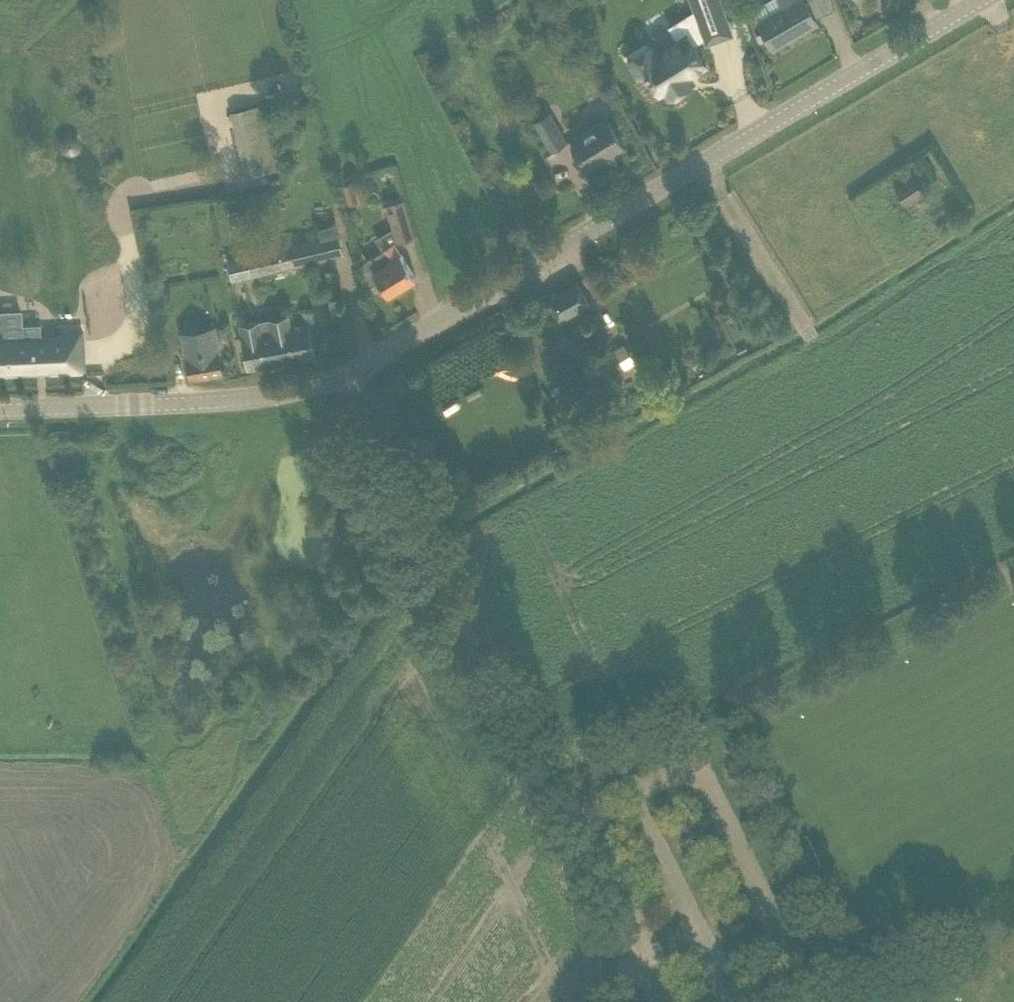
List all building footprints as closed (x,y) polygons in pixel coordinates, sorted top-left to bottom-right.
[(724,10),(721,0),(691,0),(698,19),(724,10)] [(773,47),(818,21),(805,0),(780,0),(783,4),(756,19),(773,47)] [(629,52),(632,56),(627,60),(637,75),(646,70),(660,92),(664,90),(668,97),(693,81),(690,75),(707,65),(693,44),(704,37),(694,20),(674,32),(678,38),(658,51),(653,43),(649,45),(646,41),(629,52)] [(265,102),(233,109),(230,110),(245,176),(280,168),(265,102)] [(533,120),(551,150),(567,141),(550,111),(533,120)] [(572,139),(589,166),(623,146),(607,118),(572,139)] [(218,126),(222,150),(236,148),(232,124),(218,126)] [(543,157),(558,183),(581,170),(569,149),(561,154),(558,148),(543,157)] [(894,188),(906,205),(907,204),(911,211),(928,201),(923,194),(924,193),(912,176),(894,188)] [(385,204),(392,227),(396,240),(414,235),(403,198),(385,204)] [(228,255),(233,280),(343,254),(338,231),(228,255)] [(379,280),(388,294),(391,292),(394,294),(400,290),(400,287),(416,277),(394,241),(360,263),(367,288),(379,280)] [(91,267),(92,291),(130,290),(129,266),(91,267)] [(545,299),(559,323),(591,305),(577,281),(545,299)] [(238,323),(243,349),(246,349),(250,368),(315,356),(308,320),(291,324),(289,313),(238,323)] [(82,369),(80,329),(61,330),(61,335),(37,337),(36,334),(39,334),(39,324),(2,326),(2,335),(5,335),(5,338),(0,338),(0,373),(82,369)] [(185,358),(187,358),(191,378),(222,372),(214,324),(180,331),(185,358)] [(611,349),(589,362),(604,386),(626,373),(611,349)]
